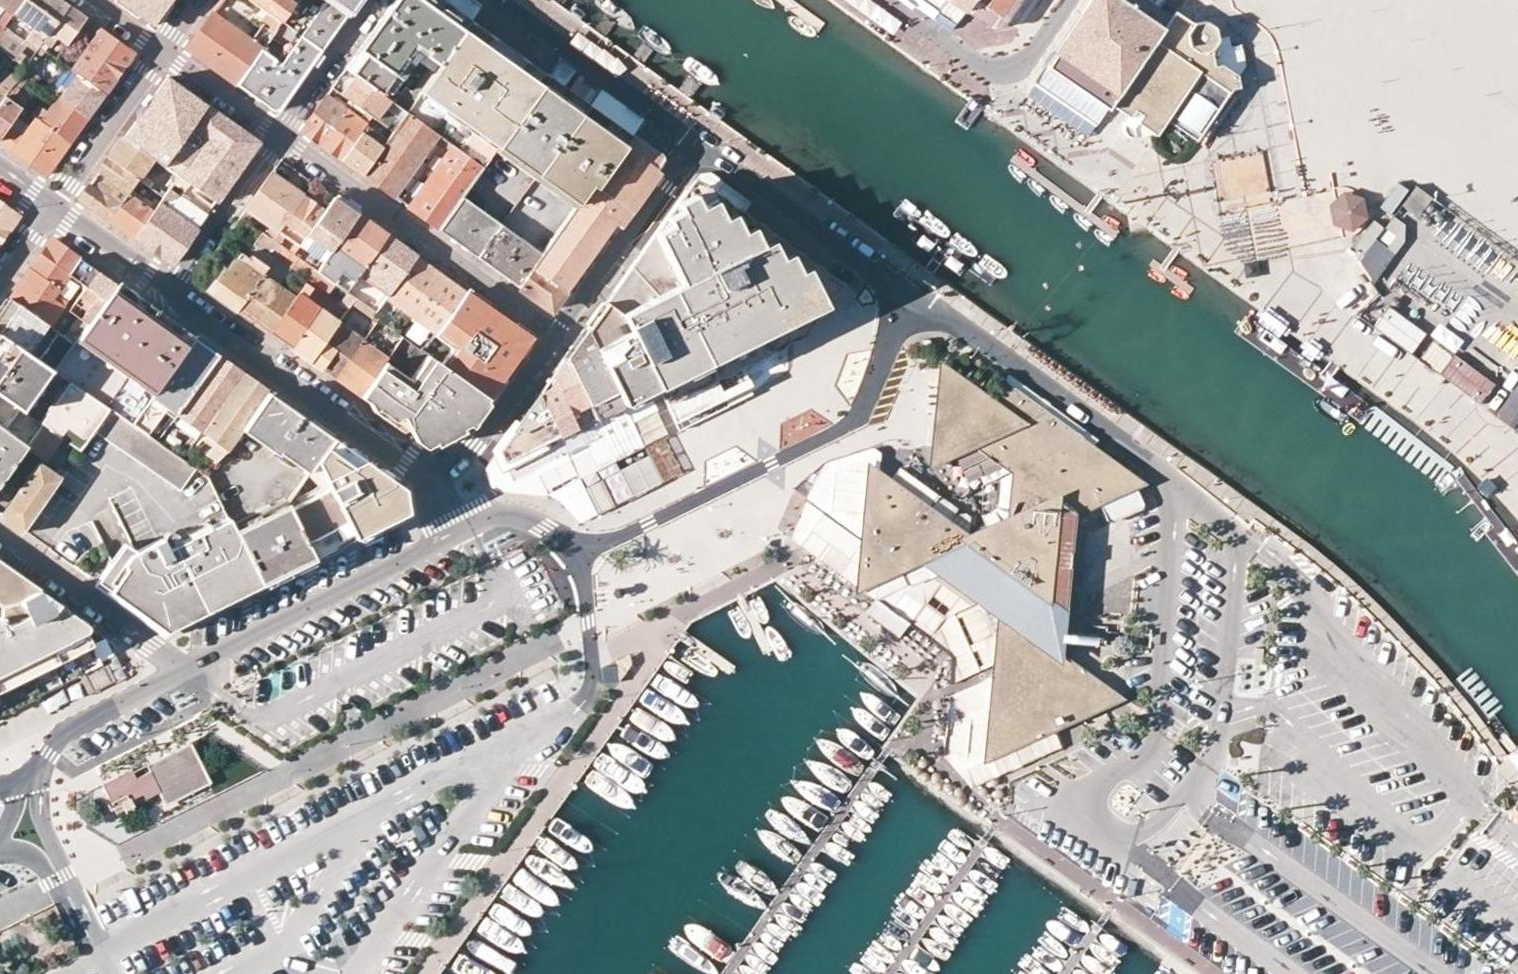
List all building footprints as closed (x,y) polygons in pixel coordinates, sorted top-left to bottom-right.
[(13,13),(23,0),(0,0),(0,4),(6,8),(0,17),(0,32),(13,13)] [(69,5),(61,0),(23,0),(13,13),(46,37),(62,13),(69,5)] [(152,23),(169,0),(120,0),(152,23)] [(266,9),(281,20),(294,3),(291,0),(253,0),(266,9)] [(334,0),(324,0),(300,34),(321,49),(331,35),(349,10),(334,0)] [(349,10),(357,0),(334,0),(349,10)] [(423,0),(394,0),(352,57),(346,67),(356,74),(390,99),(402,108),(406,111),(444,58),(463,29),(454,23),(423,0)] [(471,20),(443,0),(423,0),(454,23),(463,29),(471,20)] [(964,10),(971,0),(949,0),(964,10)] [(1006,20),(976,0),(971,0),(964,10),(990,28),(995,28),(999,27),(1003,25),(1006,20)] [(1020,0),(976,0),(1006,20),(1020,0)] [(1083,12),(1054,54),(1118,94),(1163,30),(1121,0),(1091,0),(1083,12)] [(56,36),(67,43),(85,17),(69,5),(62,13),(46,37),(40,46),(45,50),(56,36)] [(1164,6),(1159,13),(1168,20),(1173,13),(1164,6)] [(278,26),(281,20),(266,9),(262,14),(278,26)] [(210,12),(185,48),(236,84),(261,49),(249,40),(237,57),(211,38),(221,25),(222,21),(210,12)] [(549,75),(531,62),(471,20),(463,29),(541,85),(549,75)] [(221,25),(211,38),(237,57),(249,40),(222,21),(221,25)] [(76,73),(104,93),(133,52),(94,23),(91,27),(80,43),(86,48),(71,69),(76,73)] [(406,111),(436,133),(444,139),(452,145),(482,166),(497,146),(541,85),(463,29),(444,58),(406,111)] [(1204,59),(1163,30),(1118,94),(1161,124),(1161,120),(1195,72),(1204,59)] [(300,34),(280,62),(261,49),(236,84),(272,109),(280,108),(321,49),(300,34)] [(1,50),(8,56),(14,60),(21,50),(8,40),(1,50)] [(45,50),(40,46),(36,51),(41,55),(45,50)] [(1046,66),(1054,72),(1049,79),(1049,83),(1043,84),(1045,92),(1051,90),(1052,94),(1095,124),(1118,94),(1054,54),(1046,66)] [(22,59),(18,63),(25,68),(28,63),(22,59)] [(13,85),(17,78),(5,70),(0,77),(0,103),(13,85)] [(1227,95),(1195,72),(1161,120),(1192,142),(1227,95)] [(87,117),(104,93),(76,73),(62,91),(52,85),(48,90),(58,97),(87,117)] [(356,74),(340,93),(352,102),(367,112),(371,115),(375,118),(384,106),(390,99),(356,74)] [(549,75),(541,85),(581,114),(589,103),(549,75)] [(154,96),(124,138),(163,166),(186,133),(194,122),(205,106),(166,78),(154,96)] [(8,127),(21,108),(11,100),(19,89),(13,85),(0,103),(0,138),(8,127)] [(497,146),(537,174),(581,114),(541,85),(497,146)] [(301,129),(321,144),(346,110),(325,95),(301,129)] [(70,142),(87,117),(58,97),(44,117),(37,113),(35,117),(70,142)] [(390,99),(384,106),(396,115),(402,108),(390,99)] [(589,103),(581,114),(625,145),(632,134),(589,103)] [(255,142),(221,117),(205,106),(194,122),(186,133),(163,166),(164,166),(174,173),(178,176),(214,201),(255,142)] [(396,115),(398,116),(389,128),(393,131),(406,111),(402,108),(396,115)] [(361,120),(346,110),(321,144),(340,158),(365,123),(361,120)] [(406,111),(393,131),(362,174),(392,195),(436,133),(406,111)] [(591,183),(595,186),(625,145),(581,114),(537,174),(577,203),(591,183)] [(382,136),(389,128),(375,118),(371,115),(368,119),(365,123),(382,136)] [(0,138),(0,140),(48,173),(70,142),(35,117),(21,136),(8,127),(0,138)] [(382,136),(365,123),(340,158),(362,174),(393,131),(389,128),(382,136)] [(662,156),(660,153),(643,140),(633,133),(632,134),(625,145),(653,165),(656,167),(662,160),(662,156)] [(160,172),(164,166),(163,166),(124,138),(109,159),(137,180),(147,188),(152,181),(143,174),(149,165),(160,172)] [(482,166),(452,145),(427,180),(408,207),(435,226),(438,228),(461,196),(482,166)] [(599,240),(613,221),(653,165),(625,145),(595,186),(591,183),(577,203),(541,254),(518,285),(551,309),(599,240)] [(89,186),(80,199),(109,219),(128,193),(137,180),(109,159),(100,171),(107,176),(117,183),(106,197),(96,191),(89,186)] [(656,167),(653,165),(613,221),(621,226),(660,170),(656,167)] [(303,195),(271,173),(246,207),(269,224),(263,232),(273,239),(278,231),(303,195)] [(117,183),(107,176),(96,191),(106,197),(117,183)] [(162,198),(152,211),(134,237),(170,263),(214,201),(178,176),(174,181),(165,194),(162,198)] [(764,246),(685,189),(628,269),(605,301),(621,314),(657,385),(678,430),(727,407),(708,368),(710,367),(720,370),(731,365),(734,355),(732,349),(790,321),(817,284),(800,271),(782,258),(770,265),(762,249),(764,246)] [(1361,195),(1342,189),(1327,203),(1331,223),(1351,229),(1366,215),(1361,195)] [(109,219),(121,228),(139,202),(128,193),(109,219)] [(294,241),(298,245),(324,210),(303,195),(278,231),(284,235),(294,241)] [(298,245),(323,263),(342,236),(359,213),(335,196),(324,210),(298,245)] [(461,196),(438,228),(477,256),(500,224),(461,196)] [(8,228),(18,215),(0,202),(0,240),(8,228)] [(152,211),(139,202),(121,228),(134,237),(152,211)] [(243,212),(240,216),(247,220),(250,216),(243,212)] [(387,233),(359,213),(342,236),(323,263),(322,265),(318,271),(334,283),(346,290),(358,275),(387,233)] [(518,285),(541,254),(500,224),(477,256),(495,269),(518,285)] [(278,243),(273,239),(263,232),(261,230),(251,245),(272,259),(282,245),(278,243)] [(284,235),(278,231),(273,239),(278,243),(284,235)] [(375,312),(385,298),(417,255),(396,239),(387,233),(358,275),(382,292),(372,309),(375,312)] [(78,259),(51,239),(21,282),(37,293),(40,290),(53,299),(57,294),(59,291),(57,289),(67,274),(78,259)] [(1396,254),(1376,239),(1360,262),(1374,284),(1396,254)] [(291,252),(292,253),(298,245),(294,241),(288,249),(291,252)] [(764,246),(762,249),(770,265),(782,258),(764,246)] [(209,289),(237,309),(262,274),(267,266),(250,255),(247,257),(241,252),(229,269),(225,267),(209,289)] [(285,261),(292,267),(299,257),(292,253),(291,252),(285,261)] [(385,298),(410,316),(442,272),(428,262),(417,255),(385,298)] [(299,257),(292,267),(308,278),(309,277),(315,269),(312,266),(299,257)] [(78,259),(67,274),(85,287),(74,303),(81,308),(83,306),(86,301),(91,304),(87,309),(80,319),(83,321),(88,325),(115,285),(78,259)] [(318,271),(322,265),(316,261),(312,266),(315,269),(318,271)] [(309,277),(316,281),(329,290),(334,283),(318,271),(315,269),(309,277)] [(466,290),(442,272),(410,316),(435,334),(466,290)] [(237,309),(253,320),(279,285),(262,274),(237,309)] [(40,290),(37,293),(21,282),(10,298),(46,325),(49,327),(63,307),(53,299),(40,290)] [(311,288),(304,283),(298,292),(305,298),(311,288)] [(115,285),(88,325),(74,345),(55,373),(68,382),(46,414),(39,423),(41,424),(60,437),(79,451),(94,430),(109,408),(130,423),(139,410),(191,338),(115,285)] [(295,296),(279,285),(253,320),(269,332),(295,296)] [(499,314),(466,290),(435,334),(452,346),(439,364),(487,398),(509,367),(525,346),(523,331),(499,314)] [(298,292),(295,296),(269,332),(289,346),(317,306),(305,298),(298,292)] [(349,293),(346,297),(352,302),(355,297),(349,293)] [(57,294),(53,299),(63,307),(69,311),(72,306),(57,294)] [(46,325),(10,298),(1,311),(0,312),(0,335),(50,370),(55,373),(74,345),(63,337),(57,332),(41,355),(37,352),(39,349),(32,345),(46,325)] [(86,301),(83,306),(87,309),(91,304),(86,301)] [(650,389),(657,385),(621,314),(605,301),(585,328),(623,403),(650,389)] [(1389,304),(1374,324),(1410,350),(1424,330),(1389,304)] [(289,346),(309,360),(338,321),(317,306),(289,346)] [(373,316),(369,320),(374,325),(378,320),(373,316)] [(83,321),(74,332),(69,329),(63,337),(74,345),(88,325),(83,321)] [(309,360),(334,377),(363,339),(338,321),(309,360)] [(585,328),(564,358),(595,417),(623,403),(585,328)] [(18,408),(40,378),(43,380),(50,370),(0,335),(0,396),(18,408)] [(209,351),(191,338),(139,410),(155,421),(162,411),(165,406),(175,414),(216,356),(209,351)] [(1435,338),(1421,357),(1480,401),(1494,383),(1435,338)] [(388,357),(363,339),(334,377),(360,396),(384,363),(388,357)] [(241,374),(216,356),(175,414),(201,433),(241,374)] [(393,420),(403,414),(412,432),(429,444),(469,423),(476,414),(487,398),(439,364),(428,356),(410,381),(384,363),(360,396),(379,410),(393,420)] [(559,365),(550,377),(576,427),(595,417),(564,358),(559,365)] [(960,428),(978,428),(1046,479),(1085,507),(1099,500),(1135,484),(1140,482),(1093,448),(1059,424),(1002,382),(998,406),(943,366),(938,413),(960,428)] [(1009,373),(1002,382),(1059,424),(1093,448),(1100,439),(1009,373)] [(227,451),(241,431),(267,393),(241,374),(201,433),(227,451)] [(550,377),(538,393),(558,436),(576,427),(550,377)] [(43,380),(40,378),(18,408),(22,411),(43,380)] [(1495,415),(1517,432),(1517,384),(1495,415)] [(315,462),(332,438),(267,393),(241,431),(276,455),(278,453),(307,473),(310,469),(315,462)] [(503,463),(558,436),(538,393),(498,449),(503,463)] [(25,447),(41,424),(39,423),(22,411),(18,408),(0,396),(0,482),(25,447)] [(165,406),(162,411),(172,418),(175,414),(165,406)] [(194,469),(182,460),(155,441),(130,423),(109,408),(94,430),(179,490),(194,469)] [(960,428),(938,413),(932,464),(978,442),(1015,470),(1044,490),(1074,512),(1085,507),(1046,479),(978,428),(960,428)] [(175,414),(172,418),(195,434),(193,437),(197,440),(201,433),(175,414)] [(60,437),(41,424),(25,447),(45,460),(60,437)] [(203,441),(213,447),(205,454),(214,462),(226,452),(227,451),(201,433),(197,440),(201,443),(203,441)] [(315,462),(328,488),(354,538),(406,512),(402,488),(332,439),(332,438),(315,462)] [(51,474),(38,465),(1,516),(23,531),(48,495),(65,471),(57,466),(51,474)] [(1061,631),(1064,597),(1074,512),(1044,490),(1015,470),(1011,515),(966,536),(943,520),(888,479),(871,466),(869,485),(861,561),(881,577),(924,557),(934,565),(983,601),(1001,614),(996,658),(1034,642),(1061,631)] [(1135,484),(1099,500),(1108,520),(1112,521),(1142,507),(1143,503),(1135,484)] [(312,556),(313,558),(354,538),(328,488),(289,509),(300,530),(312,556)] [(312,556),(300,530),(289,509),(287,505),(271,512),(268,505),(255,511),(259,518),(234,530),(259,582),(312,556)] [(95,583),(164,632),(231,599),(260,584),(259,582),(234,530),(227,518),(167,549),(160,538),(135,552),(109,565),(95,583)] [(124,545),(109,565),(135,552),(124,545)] [(881,577),(861,561),(857,587),(881,577)] [(24,702),(101,663),(85,631),(88,627),(75,618),(47,598),(0,564),(0,603),(1,604),(0,617),(0,714),(24,702)] [(996,658),(995,673),(1051,647),(1059,654),(1060,644),(1060,642),(1060,637),(1061,631),(1034,642),(996,658)] [(994,775),(1047,751),(1109,724),(1102,704),(1117,697),(1059,654),(1051,647),(995,673),(990,712),(986,755),(994,775)] [(147,765),(150,772),(193,751),(189,744),(147,765)] [(208,782),(193,751),(150,772),(136,779),(132,772),(119,779),(118,777),(103,784),(117,814),(130,808),(161,793),(166,803),(208,782)]
